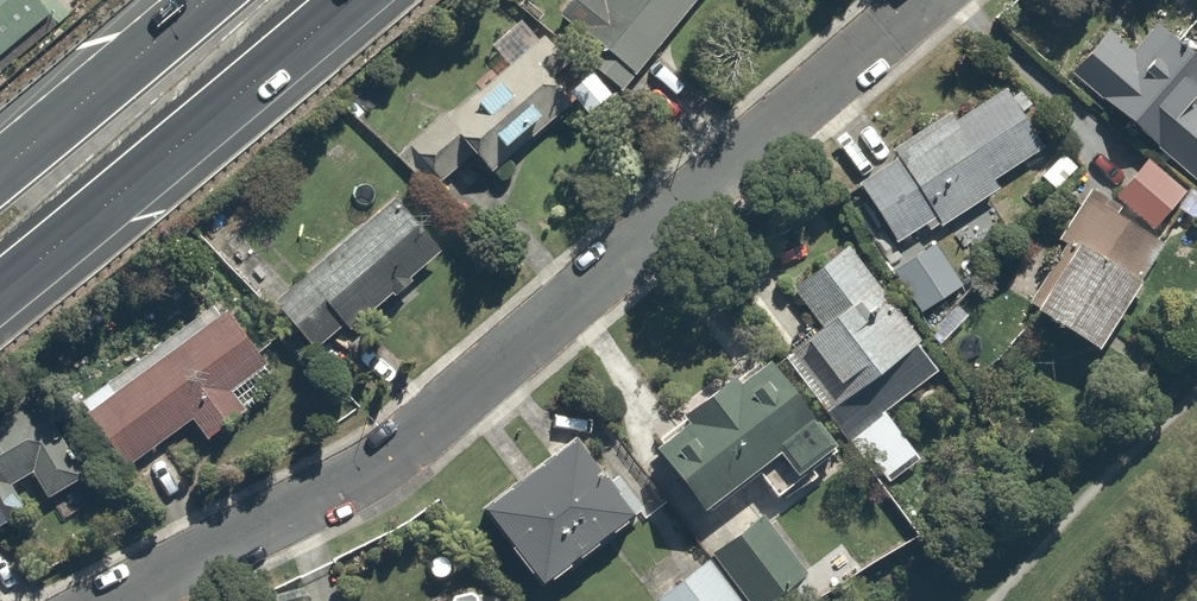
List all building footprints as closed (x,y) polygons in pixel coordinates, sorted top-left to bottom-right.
[(65,15),(53,0),(0,0),(0,71),(65,15)] [(694,30),(719,0),(576,0),(565,14),(639,75),(683,21),(694,30)] [(1075,69),(1166,150),(1179,136),(1196,152),(1196,32),(1177,14),(1141,54),(1111,28),(1075,69)] [(544,19),(400,156),(478,237),(621,100),(544,19)] [(958,120),(954,114),(901,149),(904,154),(862,182),(897,236),(937,210),(945,223),(1051,153),(1008,87),(958,120)] [(1067,149),(1042,174),(1058,191),(1084,167),(1067,149)] [(1149,156),(1119,196),(1190,249),(1196,240),(1196,192),(1149,156)] [(399,192),(277,295),(324,350),(446,248),(399,192)] [(1068,240),(1085,251),(1047,310),(1115,355),(1184,249),(1098,193),(1068,240)] [(943,240),(901,267),(933,315),(974,287),(943,240)] [(853,243),(796,284),(829,331),(817,339),(873,419),(943,369),(853,243)] [(284,379),(224,304),(164,351),(158,344),(86,401),(134,460),(193,413),(212,436),(284,379)] [(690,431),(684,424),(668,437),(673,443),(665,449),(708,505),(688,520),(707,545),(751,512),(734,491),(795,445),(817,475),(852,449),(786,361),(753,386),(747,377),(694,416),(700,424),(690,431)] [(0,422),(0,519),(28,501),(17,484),(38,470),(57,501),(95,477),(43,394),(0,422)] [(592,436),(503,510),(560,579),(649,505),(592,436)] [(659,598),(661,600),(780,600),(813,580),(776,522),(659,598)] [(496,585),(452,593),(454,600),(499,600),(496,585)]
